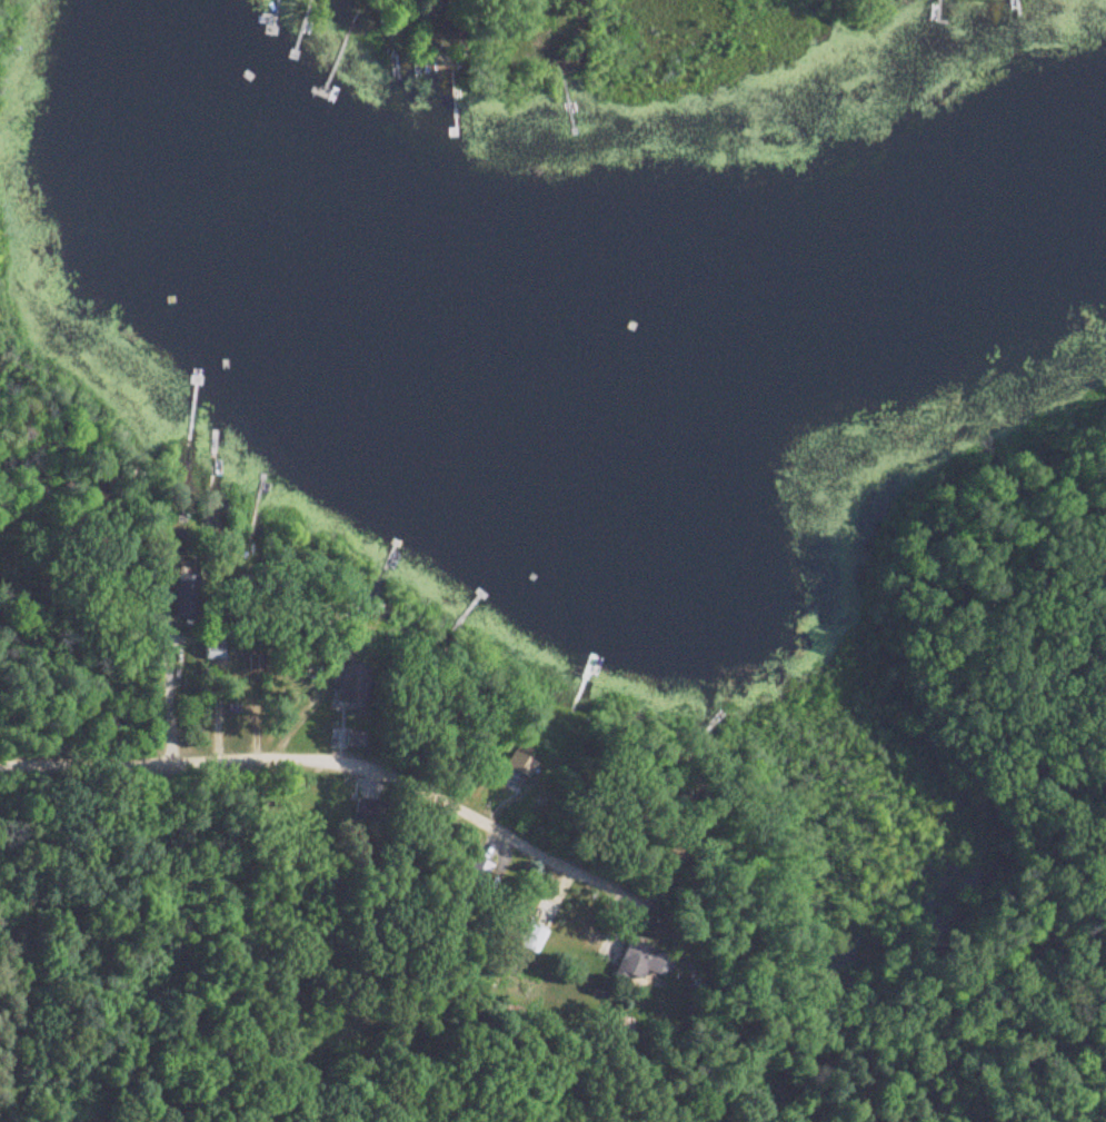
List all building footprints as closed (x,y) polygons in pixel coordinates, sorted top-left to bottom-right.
[(221,639),(198,639),(198,660),(221,660),(221,639)] [(243,670),(259,670),(259,655),(244,654),(243,670)] [(364,733),(345,733),(345,747),(364,747),(364,733)] [(666,953),(628,939),(615,972),(642,982),(646,972),(658,976),(666,953)]
